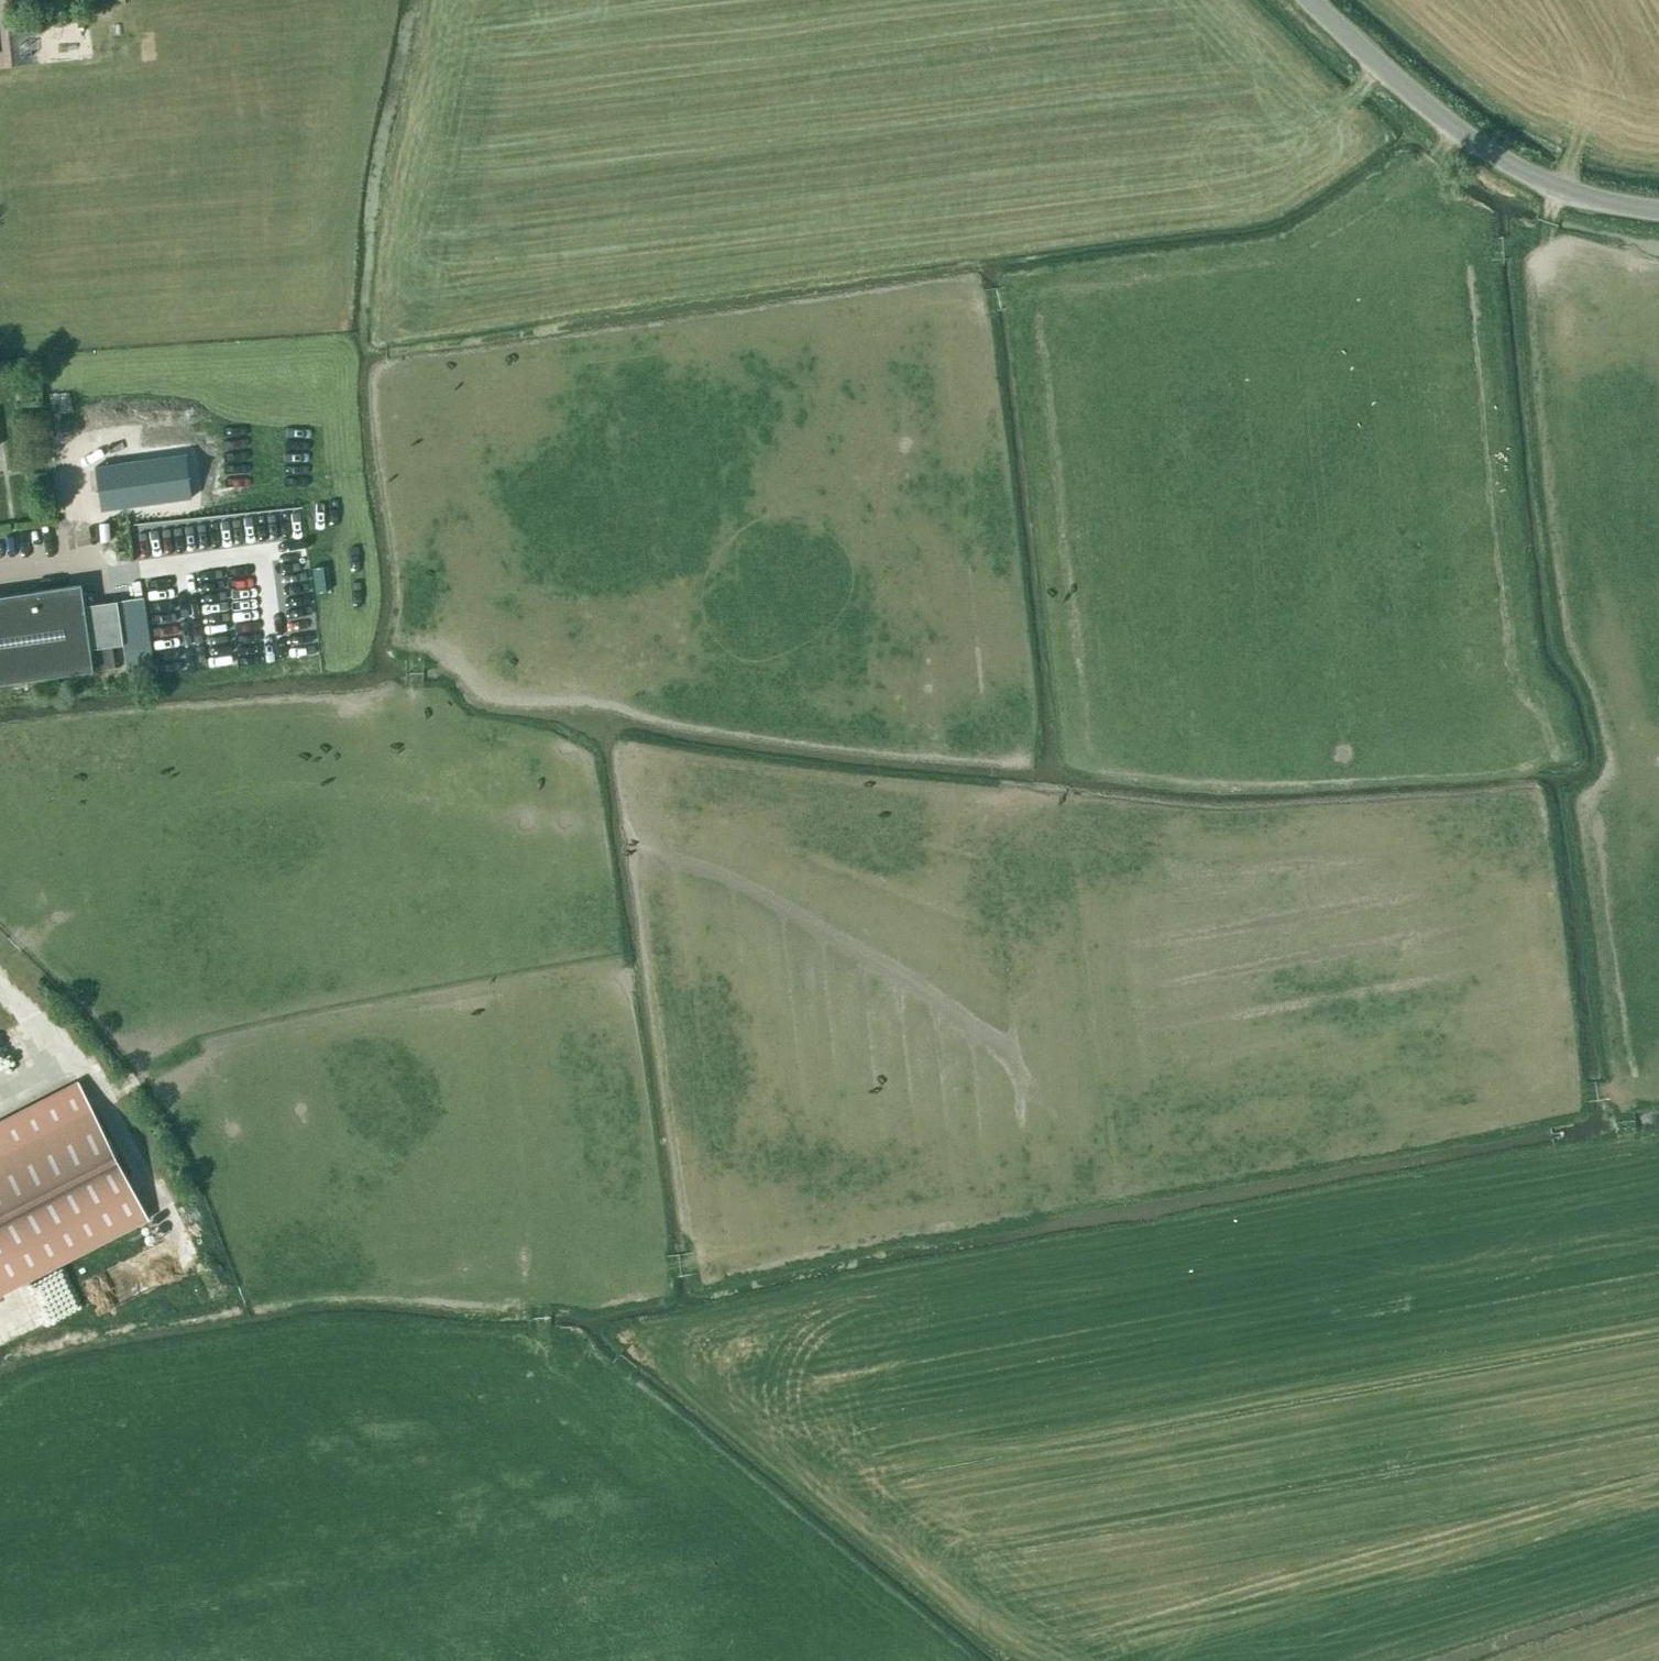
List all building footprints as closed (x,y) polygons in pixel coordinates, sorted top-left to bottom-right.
[(18,388),(20,401),(32,400),(30,386),(18,388)] [(185,452),(94,466),(100,510),(192,496),(185,452)] [(116,667),(113,645),(91,648),(81,585),(0,597),(0,684),(116,667)] [(128,670),(155,664),(147,620),(120,626),(128,670)] [(146,1217),(76,1079),(0,1118),(0,1291),(146,1217)]
